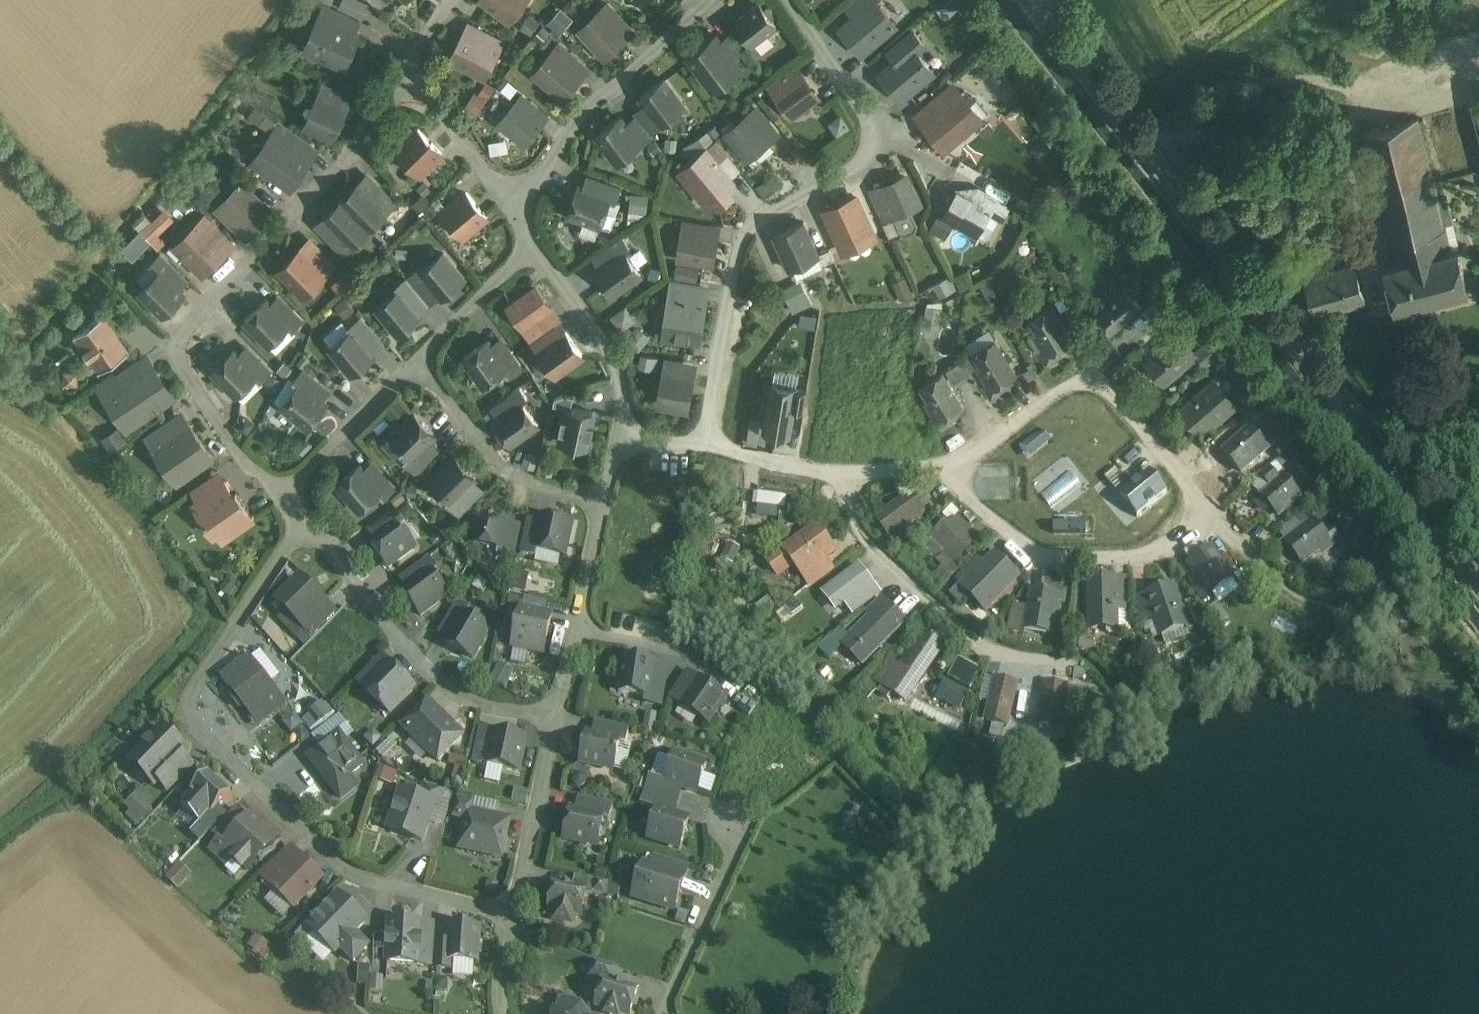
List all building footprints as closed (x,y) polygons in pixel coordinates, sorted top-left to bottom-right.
[(360,0),(341,0),(339,5),(361,15),(367,3),(360,0)] [(510,20),(525,0),(484,0),(510,20)] [(841,28),(861,52),(896,23),(876,0),(867,0),(870,3),(853,17),(841,28)] [(845,7),(853,17),(870,3),(867,0),(854,0),(845,7)] [(759,3),(736,20),(753,43),(776,26),(759,3)] [(625,39),(605,17),(613,10),(608,4),(592,18),(597,24),(585,36),(602,54),(616,42),(619,45),(625,39)] [(360,20),(327,5),(307,50),(345,67),(360,34),(355,32),(360,20)] [(562,31),(571,14),(556,6),(546,24),(562,31)] [(633,32),(613,10),(605,17),(625,39),(633,32)] [(488,34),(469,24),(464,34),(483,44),(488,34)] [(913,30),(887,51),(895,61),(911,47),(905,39),(914,31),(913,30)] [(895,61),(879,74),(901,99),(934,72),(917,51),(925,44),(914,31),(905,39),(911,47),(895,61)] [(483,44),(464,34),(460,42),(464,44),(455,60),(485,76),(502,42),(488,34),(483,44)] [(716,35),(688,57),(705,80),(743,51),(735,41),(726,48),(716,35)] [(570,53),(559,44),(535,73),(560,95),(572,81),(575,83),(581,76),(563,61),(570,53)] [(588,68),(570,53),(563,61),(581,76),(588,68)] [(794,68),(778,80),(784,89),(800,77),(794,68)] [(800,77),(784,89),(778,80),(770,86),(782,103),(788,98),(798,111),(819,96),(814,89),(811,92),(800,77)] [(665,79),(641,97),(645,103),(660,123),(684,105),(665,79)] [(483,106),(492,84),(481,80),(472,102),(483,106)] [(334,88),(323,84),(318,95),(323,97),(310,126),(332,137),(346,107),(329,99),(334,88)] [(979,120),(950,85),(936,96),(944,106),(923,123),(945,149),(979,120)] [(351,96),(334,88),(329,99),(346,107),(351,96)] [(521,95),(508,110),(514,115),(505,127),(524,143),(539,125),(522,111),(529,102),(521,95)] [(944,106),(936,96),(916,114),(923,123),(944,106)] [(547,116),(529,102),(522,111),(539,125),(547,116)] [(660,123),(645,103),(633,111),(636,115),(650,133),(651,133),(661,125),(660,123)] [(244,116),(267,129),(274,116),(251,104),(244,116)] [(756,108),(726,133),(743,153),(756,143),(760,148),(768,141),(755,126),(764,118),(756,108)] [(650,133),(636,115),(625,123),(640,143),(642,145),(653,136),(651,133),(650,133)] [(1364,157),(1422,141),(1417,124),(1425,122),(1423,116),(1416,118),(1415,116),(1357,132),(1364,157)] [(621,117),(597,136),(617,162),(640,143),(625,123),(621,117)] [(777,133),(764,118),(755,126),(768,141),(777,133)] [(310,159),(285,141),(292,131),(292,130),(280,122),(264,144),(271,148),(259,165),(291,187),(310,159)] [(441,152),(417,128),(395,150),(419,174),(441,152)] [(318,149),(292,131),(285,141),(310,159),(318,149)] [(707,132),(685,146),(693,157),(714,142),(714,141),(707,132)] [(735,162),(717,140),(714,141),(714,142),(693,157),(696,161),(708,152),(724,172),(735,162)] [(1392,260),(1451,246),(1422,141),(1364,157),(1392,260)] [(696,161),(683,172),(706,199),(712,194),(719,202),(730,193),(723,185),(730,179),(724,172),(708,152),(696,161)] [(381,189),(368,175),(360,183),(374,197),(381,189)] [(607,184),(587,177),(584,187),(603,194),(607,184)] [(893,180),(882,185),(889,200),(879,205),(885,219),(920,203),(909,178),(894,184),(893,180)] [(243,180),(218,206),(246,234),(271,208),(243,180)] [(980,191),(962,180),(957,190),(974,200),(980,191)] [(374,197),(360,183),(350,192),(353,196),(346,203),(369,227),(395,202),(382,189),(381,189),(374,197)] [(620,188),(607,183),(607,184),(603,194),(610,197),(609,199),(615,201),(620,188)] [(882,185),(872,190),(879,205),(889,200),(882,185)] [(584,187),(579,186),(569,214),(600,225),(609,199),(610,197),(603,194),(584,187)] [(633,190),(628,206),(646,211),(651,196),(633,190)] [(974,200),(957,190),(943,213),(976,234),(996,201),(980,191),(974,200)] [(466,192),(442,212),(463,236),(487,216),(466,192)] [(856,197),(826,211),(844,250),(874,236),(856,197)] [(369,227),(346,203),(338,211),(335,207),(325,217),(339,231),(331,239),(331,240),(344,252),(369,227)] [(150,235),(155,238),(173,214),(162,206),(152,220),(143,214),(118,248),(132,259),(150,235)] [(205,217),(179,243),(206,271),(212,265),(209,262),(222,249),(208,235),(216,228),(205,217)] [(339,231),(325,217),(317,225),(331,239),(339,231)] [(717,238),(697,235),(699,223),(686,221),(680,258),(709,263),(712,246),(716,247),(717,238)] [(804,221),(774,234),(789,268),(818,255),(819,254),(819,253),(804,221)] [(719,226),(699,223),(697,235),(717,238),(719,226)] [(216,228),(208,235),(222,249),(230,242),(216,228)] [(621,235),(610,243),(617,253),(599,266),(597,268),(614,293),(641,274),(625,251),(630,248),(621,235)] [(328,255),(311,237),(302,247),(319,264),(328,255)] [(610,243),(592,256),(599,266),(617,253),(610,243)] [(1385,262),(1392,288),(1390,288),(1394,303),(1468,282),(1457,244),(1451,246),(1392,260),(1385,262)] [(302,247),(279,270),(292,283),(295,280),(307,292),(337,262),(329,254),(328,255),(319,264),(302,247)] [(829,248),(819,253),(819,254),(818,255),(823,264),(834,259),(829,248)] [(162,252),(152,262),(161,270),(170,262),(171,261),(162,252)] [(422,270),(420,271),(425,277),(440,295),(441,296),(464,277),(443,252),(422,270)] [(1357,255),(1308,272),(1321,311),(1370,295),(1357,255)] [(676,260),(674,275),(697,277),(699,262),(676,260)] [(189,281),(170,262),(161,270),(181,290),(189,281)] [(420,267),(408,277),(415,286),(425,277),(420,271),(422,270),(420,267)] [(161,270),(140,291),(163,314),(184,293),(181,290),(161,270)] [(934,299),(957,288),(950,274),(927,285),(934,299)] [(1140,291),(1125,274),(1118,281),(1123,288),(1125,287),(1133,297),(1140,291)] [(900,301),(913,297),(905,275),(893,279),(900,301)] [(415,286),(408,277),(396,287),(398,290),(400,289),(405,294),(415,286)] [(425,277),(415,286),(430,304),(440,295),(425,277)] [(801,278),(782,285),(790,309),(810,302),(801,278)] [(684,284),(672,282),(664,335),(699,340),(705,301),(682,297),(684,284)] [(707,288),(684,284),(682,297),(705,301),(707,288)] [(430,304),(415,286),(405,294),(420,312),(430,304)] [(1133,297),(1125,287),(1123,288),(1094,313),(1111,333),(1141,307),(1133,297)] [(535,288),(511,305),(533,336),(543,329),(536,319),(550,309),(535,288)] [(398,290),(377,308),(398,333),(421,314),(420,312),(405,294),(400,289),(398,290)] [(293,311),(278,296),(270,304),(285,318),(293,311)] [(267,300),(245,321),(269,344),(288,325),(290,323),(285,318),(270,304),(267,300)] [(1073,341),(1051,306),(1029,320),(1046,348),(1050,355),(1061,348),(1073,341)] [(550,309),(536,319),(543,329),(557,318),(550,309)] [(303,320),(293,310),(293,311),(285,318),(290,323),(288,325),(293,330),(303,320)] [(105,313),(74,334),(99,371),(130,350),(105,313)] [(360,317),(349,327),(352,330),(353,329),(358,334),(367,326),(368,326),(360,317)] [(558,323),(534,340),(540,349),(565,332),(558,323)] [(381,343),(367,326),(358,334),(372,351),(381,343)] [(358,334),(353,329),(352,330),(330,348),(351,373),(374,354),(372,351),(358,334)] [(540,349),(540,350),(556,373),(582,354),(566,331),(565,332),(540,349)] [(512,354),(500,337),(491,344),(503,361),(512,354)] [(491,344),(488,340),(464,357),(483,384),(506,368),(507,366),(503,361),(491,344)] [(1017,375),(995,340),(972,354),(993,387),(994,389),(1006,382),(1017,375)] [(1173,341),(1147,362),(1165,383),(1190,362),(1193,366),(1201,359),(1189,344),(1181,351),(1173,341)] [(1200,355),(1207,363),(1219,353),(1213,345),(1200,355)] [(260,361),(246,346),(238,354),(252,369),(260,361)] [(1061,348),(1050,355),(1046,348),(1038,353),(1047,367),(1066,355),(1061,348)] [(238,354),(234,350),(213,371),(236,395),(256,376),(257,374),(252,369),(238,354)] [(655,366),(655,354),(642,353),(642,366),(655,366)] [(512,354),(503,361),(507,366),(506,368),(509,373),(521,365),(513,354),(512,354)] [(145,356),(101,386),(107,396),(152,366),(145,356)] [(677,361),(665,359),(663,371),(669,372),(669,371),(675,372),(677,361)] [(260,361),(252,369),(257,374),(256,376),(260,380),(270,370),(261,360),(260,361)] [(964,360),(946,371),(954,383),(970,373),(964,360)] [(695,364),(677,361),(675,372),(693,376),(695,364)] [(152,366),(107,396),(115,408),(125,401),(137,419),(172,396),(152,366)] [(319,381),(303,369),(294,380),(299,384),(301,382),(311,391),(318,382),(319,381)] [(77,371),(65,371),(65,383),(77,383),(77,371)] [(675,372),(669,371),(669,372),(663,404),(687,408),(693,376),(675,372)] [(964,407),(943,373),(920,387),(940,420),(941,421),(953,414),(964,407)] [(1215,381),(1186,407),(1203,427),(1219,413),(1223,417),(1237,405),(1215,381)] [(311,391),(301,382),(299,384),(282,406),(308,427),(327,403),(323,400),(311,391)] [(330,391),(318,382),(311,391),(323,400),(330,391)] [(1006,382),(994,389),(993,387),(985,392),(991,401),(1010,389),(1006,382)] [(808,391),(773,385),(766,430),(788,434),(793,408),(804,410),(808,391)] [(519,386),(508,394),(515,403),(497,416),(494,418),(511,443),(538,424),(522,401),(527,397),(519,386)] [(565,393),(555,397),(553,404),(565,406),(571,407),(574,395),(565,393)] [(508,394),(490,406),(497,416),(515,403),(508,394)] [(571,407),(565,406),(558,441),(589,448),(596,412),(571,407)] [(181,412),(155,429),(162,440),(188,423),(181,412)] [(435,434),(414,413),(391,436),(410,456),(412,457),(417,452),(431,438),(435,434)] [(757,440),(761,416),(750,414),(745,438),(757,440)] [(953,414),(941,421),(940,420),(932,425),(938,434),(958,422),(953,414)] [(162,440),(157,443),(158,445),(181,478),(211,457),(188,423),(162,440)] [(155,429),(145,436),(154,448),(158,445),(157,443),(162,440),(155,429)] [(1249,430),(1224,451),(1242,471),(1267,450),(1249,430)] [(431,438),(417,452),(425,460),(439,446),(431,438)] [(417,452),(412,457),(410,456),(405,460),(415,470),(425,461),(425,460),(417,452)] [(455,456),(432,479),(441,488),(439,490),(441,492),(443,490),(451,498),(452,500),(458,495),(473,479),(476,477),(455,456)] [(385,477),(372,461),(364,469),(377,484),(385,477)] [(364,469),(360,465),(337,484),(359,509),(380,491),(382,489),(377,484),(364,469)] [(1282,477),(1278,480),(1269,470),(1262,475),(1272,486),(1262,494),(1279,515),(1299,497),(1282,477)] [(218,471),(191,489),(198,499),(225,481),(218,471)] [(395,487),(386,476),(385,477),(377,484),(382,489),(380,491),(384,496),(395,487)] [(473,479),(458,495),(466,503),(482,488),(473,479)] [(234,495),(225,481),(198,499),(193,502),(207,522),(211,520),(218,531),(229,523),(235,531),(254,518),(236,493),(234,495)] [(466,503),(458,495),(452,500),(451,498),(448,501),(459,512),(467,504),(466,503)] [(910,495),(877,519),(882,526),(890,521),(898,530),(923,512),(910,495)] [(396,512),(385,520),(392,530),(397,525),(399,527),(404,523),(396,512)] [(510,520),(480,513),(473,546),(500,552),(502,552),(504,545),(508,525),(510,520)] [(572,526),(542,519),(541,524),(537,545),(535,552),(538,552),(565,558),(572,526)] [(958,519),(948,529),(944,526),(933,537),(949,553),(938,564),(943,570),(934,578),(943,587),(952,578),(953,578),(960,571),(953,564),(978,539),(958,519)] [(1313,521),(1286,542),(1303,564),(1329,544),(1330,543),(1322,532),(1313,521)] [(541,524),(530,522),(526,542),(537,545),(541,524)] [(392,530),(371,545),(389,569),(415,550),(399,527),(397,525),(392,530)] [(519,527),(508,525),(504,545),(515,548),(519,527)] [(1328,527),(1322,532),(1330,543),(1329,544),(1332,548),(1340,542),(1328,527)] [(815,529),(785,551),(783,549),(767,561),(778,576),(794,564),(810,586),(832,569),(825,559),(833,554),(815,529)] [(526,542),(525,542),(522,556),(536,559),(538,552),(535,552),(537,545),(526,542)] [(515,548),(504,545),(502,552),(500,552),(499,558),(513,561),(516,548),(515,548)] [(1199,579),(1193,584),(1205,601),(1212,596),(1210,592),(1231,577),(1212,550),(1190,566),(1199,579)] [(985,612),(1019,579),(996,556),(985,566),(963,588),(961,587),(953,595),(964,606),(972,598),(985,612)] [(956,582),(961,587),(963,588),(985,566),(978,558),(956,582)] [(428,559),(417,567),(424,577),(430,573),(431,575),(437,571),(428,559)] [(845,605),(851,614),(880,594),(859,563),(819,590),(834,612),(845,605)] [(424,577),(403,592),(421,617),(448,597),(431,575),(430,573),(424,577)] [(308,591),(298,581),(280,599),(290,609),(288,611),(313,634),(322,625),(313,617),(326,604),(310,588),(308,591)] [(1118,626),(1117,585),(1089,585),(1090,627),(1118,626)] [(1173,587),(1146,596),(1160,634),(1185,625),(1188,633),(1195,631),(1187,610),(1182,612),(1173,587)] [(1066,591),(1046,588),(1045,595),(1058,597),(1057,600),(1064,602),(1066,591)] [(1045,595),(1032,593),(1026,625),(1053,630),(1057,600),(1058,597),(1045,595)] [(326,604),(313,617),(322,625),(335,612),(326,604)] [(469,611),(457,604),(450,615),(460,622),(463,616),(465,617),(469,611)] [(871,618),(850,639),(869,657),(903,623),(888,608),(875,622),(871,618)] [(552,617),(521,610),(513,647),(544,654),(552,617)] [(465,617),(463,616),(460,622),(447,644),(472,659),(486,636),(484,628),(465,617)] [(926,633),(899,673),(894,670),(883,686),(906,701),(921,679),(921,678),(944,644),(926,633)] [(285,705),(248,658),(223,678),(253,716),(269,704),(275,712),(285,705)] [(382,658),(358,683),(366,690),(390,666),(382,658)] [(960,658),(949,678),(970,689),(981,669),(960,658)] [(646,703),(661,706),(663,692),(651,690),(654,666),(654,665),(625,660),(624,661),(619,693),(647,697),(646,703)] [(496,662),(488,679),(505,687),(513,670),(496,662)] [(390,666),(366,690),(390,714),(414,690),(390,666)] [(666,668),(654,666),(651,690),(663,692),(666,668)] [(688,675),(678,690),(688,697),(698,682),(688,675)] [(1016,685),(996,680),(986,720),(995,722),(997,713),(1009,715),(1016,685)] [(868,681),(857,693),(866,700),(876,689),(868,681)] [(688,697),(678,690),(671,700),(681,706),(684,702),(711,720),(725,700),(698,682),(688,697)] [(967,695),(946,684),(938,698),(960,709),(967,695)] [(1067,688),(1046,684),(1039,725),(1048,726),(1049,716),(1062,718),(1067,688)] [(311,730),(333,714),(322,699),(300,715),(311,730)] [(427,702),(412,717),(420,726),(435,710),(427,702)] [(269,704),(253,716),(260,724),(275,712),(269,704)] [(435,710),(420,726),(412,717),(402,727),(439,762),(463,738),(435,710)] [(299,740),(311,729),(293,711),(282,722),(299,740)] [(1009,715),(997,713),(995,722),(996,723),(996,726),(1005,728),(1006,725),(1007,725),(1009,715)] [(615,729),(595,725),(593,735),(613,740),(615,729)] [(629,731),(615,728),(615,729),(613,740),(620,741),(619,743),(626,745),(629,731)] [(162,730),(133,760),(157,784),(159,782),(169,792),(177,784),(167,774),(182,758),(187,754),(162,730)] [(495,734),(482,731),(478,752),(490,754),(495,734)] [(526,741),(495,734),(490,754),(478,752),(477,751),(474,763),(519,773),(526,741)] [(593,735),(587,734),(581,763),(613,770),(616,757),(618,758),(619,754),(617,754),(619,743),(620,741),(613,740),(593,735)] [(340,735),(309,758),(332,788),(363,764),(340,735)] [(706,765),(675,755),(666,783),(666,784),(683,789),(697,793),(706,765)] [(449,757),(446,769),(460,772),(463,760),(449,757)] [(182,758),(167,774),(177,784),(192,768),(182,758)] [(392,784),(396,772),(379,766),(374,778),(392,784)] [(232,794),(209,774),(190,795),(192,796),(182,808),(200,825),(211,814),(213,815),(232,794)] [(660,781),(650,778),(645,792),(656,795),(660,781)] [(666,783),(660,781),(656,795),(679,802),(683,789),(666,784),(666,783)] [(512,787),(510,801),(524,803),(527,790),(512,787)] [(422,800),(401,792),(388,830),(423,842),(435,805),(439,807),(444,792),(426,788),(422,800)] [(656,795),(645,792),(641,805),(652,809),(656,795)] [(134,793),(120,808),(139,825),(153,810),(134,793)] [(679,802),(656,795),(652,809),(658,811),(658,810),(675,816),(679,802)] [(500,806),(473,800),(472,805),(470,813),(497,819),(500,806)] [(599,805),(578,801),(576,812),(596,816),(599,805)] [(472,805),(459,802),(456,817),(467,820),(469,813),(470,813),(472,805)] [(612,807),(599,804),(599,805),(596,816),(603,817),(603,820),(609,821),(612,807)] [(675,816),(658,810),(658,811),(649,839),(680,849),(689,820),(675,816)] [(576,812),(571,811),(565,840),(597,847),(603,820),(603,817),(596,816),(576,812)] [(237,812),(215,836),(225,846),(248,821),(237,812)] [(470,813),(469,813),(467,820),(461,849),(501,858),(509,822),(497,819),(470,813)] [(224,847),(233,856),(249,870),(278,839),(253,816),(248,821),(225,846),(224,847)] [(224,847),(220,843),(213,851),(227,863),(233,856),(224,847)] [(291,850),(273,868),(281,876),(299,857),(291,850)] [(299,857),(281,876),(273,868),(263,878),(295,909),(321,882),(307,869),(309,867),(299,857)] [(684,879),(665,872),(668,862),(668,861),(656,857),(652,870),(656,872),(646,902),(674,911),(684,879)] [(177,888),(191,875),(180,862),(165,875),(177,888)] [(688,868),(668,862),(665,872),(684,879),(688,868)] [(608,884),(597,881),(594,894),(606,896),(608,884)] [(586,891),(555,884),(550,908),(557,910),(555,919),(571,923),(573,913),(581,915),(586,891)] [(338,899),(309,929),(335,954),(355,933),(364,924),(338,899)] [(422,925),(390,923),(387,964),(431,967),(432,953),(431,953),(420,953),(422,925)] [(433,926),(422,925),(420,953),(431,953),(433,926)] [(479,929),(450,927),(449,944),(448,959),(437,959),(436,959),(435,969),(451,970),(452,961),(477,963),(479,929)] [(369,948),(355,933),(339,949),(354,963),(369,948)] [(448,959),(449,944),(438,943),(437,959),(448,959)] [(616,970),(594,962),(589,977),(604,982),(605,981),(612,983),(616,970)] [(358,984),(369,984),(369,965),(358,965),(358,984)] [(605,981),(604,982),(597,1006),(606,1009),(605,1012),(610,1013),(619,1013),(620,1013),(623,1013),(630,1013),(637,991),(612,983),(605,981)] [(561,1000),(559,1011),(571,1013),(572,1013),(574,1003),(561,1000)] [(582,1004),(574,1003),(572,1013),(588,1013),(582,1004)]
